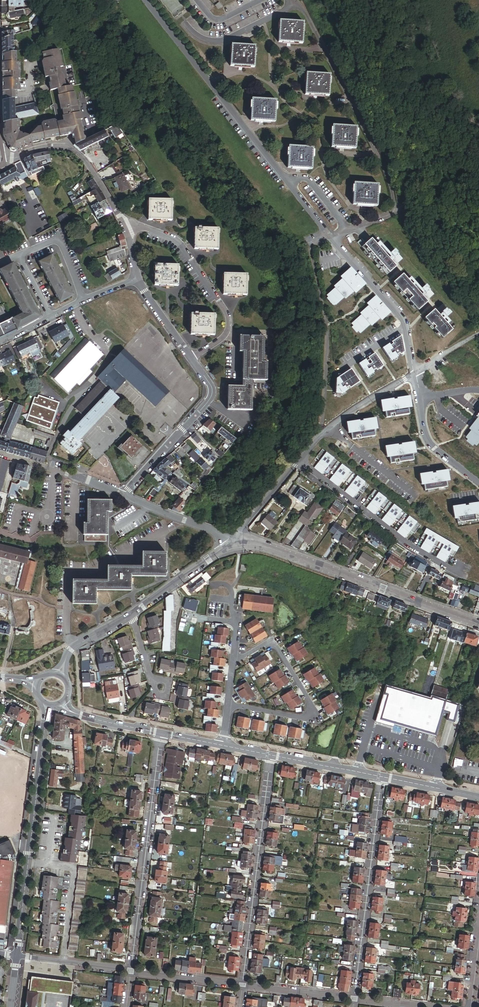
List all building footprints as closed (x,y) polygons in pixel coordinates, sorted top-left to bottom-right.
[(23,12),(29,11),(29,9),(14,11),(13,10),(15,10),(15,9),(22,9),(23,3),(20,3),(7,3),(7,8),(7,10),(1,10),(1,15),(23,12)] [(18,20),(24,19),(23,12),(1,15),(1,23),(15,20),(18,20)] [(32,31),(36,30),(43,21),(44,19),(43,18),(39,16),(32,25),(30,26),(32,31)] [(279,42),(303,44),(304,23),(280,22),(279,42)] [(2,52),(13,50),(13,37),(1,40),(2,52)] [(230,66),(254,67),(256,46),(232,44),(230,66)] [(49,92),(54,119),(53,121),(42,124),(41,125),(44,133),(46,140),(59,138),(72,135),(75,147),(78,145),(93,138),(92,132),(97,131),(91,99),(85,100),(82,86),(76,87),(71,66),(65,68),(62,51),(55,52),(54,45),(40,48),(43,61),(42,61),(42,63),(45,79),(47,79),(50,92),(49,92)] [(2,67),(15,64),(15,53),(13,53),(2,56),(2,67)] [(18,73),(19,73),(19,64),(15,64),(2,67),(2,92),(9,92),(17,90),(17,80),(18,80),(18,73)] [(306,95),(329,96),(331,76),(307,75),(306,95)] [(14,100),(16,100),(16,92),(17,92),(17,90),(9,92),(2,92),(2,102),(14,100)] [(3,124),(15,121),(14,109),(14,100),(2,102),(3,124)] [(275,122),(276,102),(252,100),(251,120),(275,122)] [(18,121),(38,116),(35,105),(17,108),(14,109),(15,121),(18,121)] [(17,131),(18,131),(18,121),(15,121),(3,124),(3,139),(4,142),(17,139),(27,137),(24,136),(22,136),(22,135),(19,134),(18,134),(17,131)] [(29,137),(44,133),(41,125),(40,126),(41,128),(36,129),(37,132),(33,133),(29,137)] [(116,139),(123,135),(117,125),(110,129),(113,134),(115,137),(116,139)] [(331,147),(356,149),(357,127),(332,125),(331,147)] [(98,146),(110,140),(106,131),(93,138),(78,145),(75,147),(74,148),(81,154),(85,152),(93,148),(98,146)] [(21,148),(21,150),(32,144),(45,141),(44,141),(46,140),(44,133),(29,137),(27,137),(17,139),(20,148),(21,148)] [(21,148),(20,148),(17,139),(4,142),(7,147),(8,147),(10,151),(15,152),(18,150),(18,151),(21,150),(21,148)] [(289,170),(314,172),(315,151),(291,149),(289,170)] [(31,157),(38,170),(44,168),(43,166),(42,166),(41,165),(39,164),(38,165),(37,163),(46,161),(46,164),(51,163),(48,154),(35,156),(31,157)] [(39,173),(39,174),(46,171),(44,168),(38,170),(31,157),(24,161),(24,162),(25,165),(27,166),(29,169),(28,171),(30,174),(31,174),(34,173),(35,174),(39,173)] [(19,163),(24,172),(29,169),(27,166),(25,165),(24,162),(24,161),(19,163)] [(19,177),(25,174),(24,172),(19,163),(13,166),(15,170),(16,170),(19,177)] [(31,174),(30,174),(28,171),(29,169),(24,172),(25,174),(27,179),(32,176),(33,177),(39,174),(39,173),(35,174),(34,173),(31,174)] [(18,180),(20,179),(21,181),(22,181),(23,181),(27,179),(25,174),(19,177),(16,170),(15,170),(12,172),(11,171),(7,173),(6,173),(3,174),(0,176),(0,177),(0,187),(14,180),(15,182),(16,183),(17,183),(18,182),(18,181),(18,180)] [(124,193),(132,189),(125,175),(117,179),(119,183),(121,187),(124,193)] [(88,184),(93,193),(99,189),(92,179),(89,181),(90,183),(88,184)] [(355,208),(379,209),(380,188),(356,187),(355,208)] [(80,200),(90,194),(86,189),(77,194),(80,200)] [(112,213),(99,189),(93,193),(90,194),(92,197),(94,196),(98,202),(90,207),(98,221),(112,213)] [(148,223),(172,223),(172,202),(149,202),(148,223)] [(10,220),(6,213),(3,215),(2,213),(1,212),(0,211),(0,226),(10,220)] [(49,224),(52,228),(68,219),(66,215),(49,224)] [(39,235),(52,228),(49,224),(49,223),(37,230),(39,235)] [(194,250),(218,251),(218,230),(201,229),(199,229),(197,229),(195,229),(194,250)] [(125,250),(127,250),(123,236),(118,238),(119,242),(120,245),(121,248),(114,250),(115,254),(125,250)] [(358,246),(362,251),(367,247),(362,242),(358,246)] [(367,247),(362,251),(387,279),(397,270),(392,265),(394,263),(395,262),(399,266),(404,262),(400,258),(399,258),(397,256),(398,256),(395,253),(391,257),(392,259),(389,262),(377,248),(372,242),(367,247)] [(380,245),(377,248),(389,262),(392,259),(391,257),(380,245)] [(96,268),(126,257),(125,250),(115,254),(107,256),(92,262),(96,268)] [(73,296),(52,256),(40,262),(60,302),(73,296)] [(16,330),(40,319),(14,265),(1,272),(21,315),(11,320),(16,330)] [(154,287),(178,287),(179,266),(155,266),(154,287)] [(349,293),(350,295),(356,290),(359,287),(361,288),(365,285),(357,276),(355,278),(353,276),(356,274),(351,269),(346,273),(348,275),(339,283),(340,284),(328,296),(330,297),(335,303),(336,305),(349,293)] [(108,284),(121,276),(117,270),(104,277),(108,284)] [(222,296),(246,297),(246,276),(223,275),(222,296)] [(404,278),(394,286),(419,314),(429,306),(423,300),(425,298),(427,297),(431,302),(435,297),(431,293),(431,294),(429,292),(430,291),(427,288),(422,292),(424,294),(421,297),(409,283),(404,278)] [(412,281),(409,283),(421,297),(424,294),(422,292),(412,281)] [(384,316),(386,318),(391,314),(383,305),(382,306),(380,304),(381,303),(376,298),(372,302),(374,304),(364,312),(365,314),(353,325),(355,326),(360,332),(362,334),(373,323),(375,324),(381,319),(384,316)] [(434,312),(424,320),(442,341),(452,332),(447,326),(442,320),(445,317),(446,319),(451,315),(448,312),(448,313),(446,311),(447,310),(443,306),(438,310),(442,314),(441,316),(439,317),(434,312)] [(191,336),(215,337),(215,316),(197,315),(195,315),(193,315),(191,315),(191,336)] [(442,320),(447,326),(450,323),(446,319),(445,317),(442,320)] [(16,330),(11,320),(0,325),(0,338),(16,330)] [(66,325),(53,333),(49,334),(55,344),(66,338),(67,339),(70,340),(73,337),(66,325)] [(60,353),(62,355),(75,341),(73,338),(60,353)] [(252,382),(267,382),(267,364),(263,364),(264,339),(242,338),(241,354),(245,354),(244,388),(230,388),(229,412),(251,412),(252,382)] [(396,357),(399,355),(400,357),(404,354),(403,348),(400,350),(398,348),(402,345),(401,338),(382,351),(390,364),(397,359),(396,357)] [(38,352),(42,350),(36,339),(33,340),(33,342),(26,345),(30,354),(38,350),(38,352)] [(68,393),(103,356),(85,340),(50,377),(68,393)] [(17,348),(13,350),(19,361),(22,359),(21,358),(30,354),(26,345),(17,349),(17,348)] [(168,393),(123,351),(109,366),(113,369),(125,381),(154,408),(168,393)] [(383,368),(374,356),(358,367),(367,379),(374,374),(373,373),(376,371),(377,372),(383,368)] [(101,382),(113,394),(125,381),(113,369),(101,382)] [(347,393),(345,391),(348,389),(350,391),(359,384),(351,372),(336,382),(335,394),(342,396),(347,393)] [(119,400),(113,394),(101,382),(75,410),(83,418),(82,419),(83,420),(69,435),(67,433),(62,437),(65,439),(60,445),(71,456),(78,449),(81,445),(79,443),(86,436),(119,400)] [(37,400),(34,399),(25,423),(38,427),(38,426),(40,426),(40,428),(49,431),(52,425),(56,411),(59,404),(38,397),(37,400)] [(394,401),(394,399),(381,402),(383,412),(386,412),(387,419),(392,418),(391,415),(395,414),(395,417),(410,415),(409,408),(412,407),(410,397),(398,399),(398,400),(394,401)] [(23,407),(15,404),(2,437),(6,439),(3,443),(0,442),(0,452),(6,454),(9,443),(23,407)] [(353,441),(376,437),(375,430),(374,425),(377,425),(376,419),(347,424),(348,430),(351,429),(352,434),(353,441)] [(203,428),(210,433),(215,427),(216,426),(210,421),(203,428)] [(474,427),(476,429),(468,439),(477,446),(478,444),(478,421),(474,427)] [(217,433),(225,440),(229,435),(221,428),(217,433)] [(47,448),(50,449),(54,438),(34,431),(33,434),(51,440),(50,443),(49,442),(47,448)] [(229,449),(232,445),(225,440),(217,433),(216,435),(220,438),(218,439),(223,443),(222,443),(229,449)] [(236,440),(229,435),(225,440),(232,445),(236,440)] [(78,449),(79,450),(85,444),(83,442),(87,437),(86,436),(79,443),(81,445),(78,449)] [(193,441),(197,445),(202,441),(197,436),(193,441)] [(131,461),(142,449),(130,437),(119,449),(131,461)] [(6,454),(25,460),(29,449),(9,443),(6,454)] [(391,465),(414,461),(413,454),(412,449),(416,449),(415,443),(385,448),(386,453),(389,453),(390,458),(391,465)] [(187,454),(191,450),(186,446),(182,450),(187,454)] [(46,456),(47,454),(31,450),(28,460),(43,465),(46,456)] [(316,458),(320,461),(314,468),(318,471),(330,456),(323,450),(316,458)] [(181,459),(184,456),(179,451),(176,454),(181,459)] [(215,460),(213,458),(215,456),(211,453),(207,456),(204,459),(209,463),(210,461),(212,463),(215,460)] [(322,474),(327,467),(331,470),(338,462),(330,456),(318,471),(322,474)] [(171,465),(168,463),(171,460),(168,458),(159,466),(162,468),(165,470),(168,467),(171,465)] [(0,494),(9,462),(2,460),(0,466),(0,494)] [(205,471),(209,467),(201,461),(198,464),(205,471)] [(335,473),(330,480),(333,483),(346,468),(338,462),(331,470),(335,473)] [(13,480),(20,482),(24,467),(17,465),(13,480)] [(155,475),(156,475),(162,468),(159,466),(153,473),(155,475)] [(24,467),(20,482),(23,483),(28,484),(31,469),(24,467)] [(165,470),(162,468),(156,475),(164,481),(162,483),(157,486),(154,490),(153,490),(149,496),(153,500),(158,494),(172,475),(168,472),(165,470)] [(337,486),(343,479),(347,482),(353,474),(346,468),(333,483),(337,486)] [(203,479),(207,475),(201,470),(197,474),(203,479)] [(436,474),(433,475),(433,473),(420,475),(421,482),(424,482),(425,485),(426,491),(449,488),(448,481),(447,478),(450,477),(449,470),(436,473),(436,474)] [(350,485),(345,492),(348,495),(361,480),(353,474),(347,482),(350,485)] [(181,493),(184,488),(180,485),(182,482),(181,482),(180,481),(179,481),(176,479),(174,481),(173,480),(169,484),(181,493)] [(352,498),(358,491),(362,494),(369,486),(361,480),(348,495),(352,498)] [(311,495),(311,496),(307,493),(306,494),(307,492),(305,491),(304,493),(303,492),(304,491),(301,488),(300,490),(296,486),(295,486),(288,494),(307,508),(315,498),(311,495)] [(382,496),(374,490),(367,499),(371,502),(366,509),(370,512),(382,496)] [(373,515),(379,508),(383,511),(389,502),(382,496),(370,512),(373,515)] [(185,506),(189,509),(196,501),(192,497),(185,506)] [(178,515),(183,508),(185,506),(184,504),(180,500),(179,501),(176,505),(173,508),(174,509),(171,512),(178,515)] [(86,543),(107,543),(107,529),(107,525),(107,513),(111,513),(111,501),(89,501),(89,524),(86,524),(86,543)] [(387,514),(381,521),(385,524),(397,508),(389,502),(383,511),(387,514)] [(452,507),(454,521),(458,521),(459,526),(478,524),(478,503),(469,505),(468,506),(466,507),(466,505),(452,507)] [(313,519),(315,521),(323,510),(316,505),(308,516),(313,519)] [(340,514),(342,511),(339,509),(341,507),(339,505),(337,507),(335,505),(333,507),(340,514)] [(337,518),(340,514),(333,507),(329,512),(337,518)] [(184,517),(188,512),(183,508),(178,515),(184,517)] [(398,523),(405,514),(397,508),(385,524),(389,527),(394,520),(398,523)] [(271,513),(261,525),(270,532),(277,524),(274,521),(277,517),(271,513)] [(307,528),(307,527),(313,519),(308,516),(305,513),(304,515),(302,518),(299,522),(306,527),(307,528)] [(402,526),(396,533),(400,536),(412,520),(405,514),(398,523),(402,526)] [(404,539),(410,532),(414,535),(420,526),(412,520),(400,536),(404,539)] [(346,535),(347,533),(336,525),(330,533),(335,536),(337,538),(336,539),(334,542),(338,545),(339,543),(346,535)] [(295,550),(297,551),(312,531),(307,527),(307,528),(306,527),(291,547),(295,550)] [(426,530),(420,539),(424,541),(420,549),(424,551),(434,534),(426,530)] [(377,549),(378,547),(379,547),(384,540),(371,531),(367,538),(371,541),(373,543),(372,544),(371,545),(371,547),(375,549),(377,549)] [(428,554),(433,546),(436,548),(442,539),(434,534),(424,551),(428,554)] [(352,549),(356,543),(346,535),(339,543),(347,549),(349,547),(352,549)] [(440,551),(436,558),(440,561),(450,544),(442,539),(436,548),(440,551)] [(450,544),(440,561),(444,563),(448,555),(452,558),(458,548),(450,544)] [(26,565),(29,554),(0,547),(0,558),(26,565)] [(133,574),(168,573),(167,552),(145,553),(145,567),(110,568),(110,582),(76,582),(76,605),(100,605),(99,589),(133,589),(133,574)] [(388,563),(392,565),(392,566),(396,569),(396,568),(401,571),(405,564),(399,560),(397,562),(391,558),(392,556),(392,555),(389,553),(385,561),(388,563)] [(371,571),(376,564),(364,555),(359,563),(371,571)] [(29,582),(34,583),(40,560),(35,558),(31,558),(25,581),(29,582)] [(411,569),(422,575),(426,567),(427,565),(416,558),(415,561),(411,569)] [(428,577),(438,583),(441,577),(431,572),(428,577)] [(192,584),(193,586),(202,579),(205,584),(210,580),(206,575),(203,578),(202,576),(192,584)] [(459,582),(445,576),(443,580),(446,582),(445,584),(443,583),(442,585),(442,584),(440,589),(449,594),(452,587),(456,588),(458,584),(459,582)] [(188,590),(191,595),(205,584),(202,579),(193,586),(188,590)] [(478,598),(478,595),(478,589),(474,588),(474,590),(458,584),(456,588),(455,592),(457,593),(459,588),(461,588),(460,590),(468,593),(467,595),(478,598)] [(349,595),(350,596),(353,588),(347,585),(345,592),(344,594),(349,595)] [(356,598),(357,597),(359,590),(353,588),(350,596),(356,598)] [(251,610),(253,596),(245,595),(245,596),(239,595),(238,605),(243,606),(243,609),(251,610)] [(367,601),(373,603),(375,597),(369,595),(367,601)] [(253,596),(251,610),(255,611),(255,610),(265,611),(265,612),(272,613),(273,599),(266,598),(262,598),(261,598),(257,597),(253,596)] [(376,608),(387,612),(390,603),(380,599),(376,608)] [(198,606),(193,604),(186,602),(183,610),(195,614),(198,606)] [(410,614),(412,610),(395,603),(393,610),(404,614),(405,612),(407,612),(410,614)] [(428,622),(412,617),(409,624),(425,630),(428,622)] [(159,630),(158,627),(160,626),(158,618),(148,621),(149,626),(151,629),(148,630),(149,633),(158,631),(159,630)] [(255,643),(267,636),(262,628),(261,628),(258,623),(259,623),(257,619),(245,626),(250,635),(251,634),(254,639),(253,640),(255,643)] [(442,630),(445,621),(437,619),(435,628),(442,630)] [(442,630),(449,633),(452,624),(445,621),(442,630)] [(9,637),(11,628),(4,626),(0,627),(0,634),(7,636),(9,637)] [(217,635),(226,636),(228,637),(229,629),(223,628),(218,628),(217,635)] [(158,641),(160,640),(158,631),(149,633),(147,634),(149,639),(151,646),(159,644),(158,641)] [(464,645),(464,644),(467,636),(454,631),(451,641),(464,645)] [(226,636),(217,635),(215,635),(214,643),(219,643),(225,644),(226,636)] [(476,648),(477,645),(478,639),(467,636),(464,644),(476,648)] [(130,651),(132,650),(131,647),(129,647),(128,643),(127,639),(117,642),(119,650),(121,650),(122,653),(130,651)] [(299,660),(308,655),(304,648),(302,649),(298,642),(289,647),(287,648),(290,652),(292,656),(293,655),(294,658),(297,662),(299,660)] [(211,658),(215,658),(221,659),(222,651),(217,651),(212,650),(211,658)] [(112,656),(102,658),(102,656),(103,656),(102,651),(95,653),(98,667),(99,673),(105,672),(104,668),(114,666),(112,656)] [(124,665),(133,663),(132,658),(130,651),(122,653),(123,657),(121,657),(124,665)] [(271,664),(264,653),(250,661),(257,672),(271,664)] [(221,659),(215,658),(214,666),(218,666),(224,667),(225,659),(221,659)] [(168,675),(171,676),(173,665),(169,664),(170,662),(162,661),(159,671),(164,672),(168,673),(168,675)] [(90,675),(90,671),(90,663),(82,663),(82,679),(83,682),(83,685),(89,685),(95,684),(95,677),(93,677),(90,677),(90,675)] [(179,675),(184,676),(186,666),(178,664),(177,666),(173,665),(171,676),(178,677),(179,675)] [(315,687),(324,681),(320,674),(319,675),(314,668),(305,674),(303,675),(306,679),(308,682),(309,681),(310,684),(313,688),(315,687)] [(289,683),(287,679),(285,676),(284,676),(282,673),(280,669),(278,671),(269,676),(273,683),(274,682),(278,689),(287,684),(289,683)] [(212,681),(222,682),(223,674),(217,673),(213,673),(212,681)] [(138,687),(140,686),(139,681),(137,677),(139,677),(138,674),(129,676),(130,680),(128,681),(130,689),(138,687)] [(108,702),(120,699),(117,682),(113,683),(113,687),(105,688),(108,702)] [(235,689),(243,703),(251,699),(255,696),(247,682),(242,685),(235,689)] [(178,698),(186,700),(189,688),(177,685),(176,689),(178,689),(178,693),(177,698),(178,698)] [(130,702),(140,699),(139,695),(138,690),(139,690),(138,687),(130,689),(129,689),(130,693),(128,693),(130,702)] [(222,688),(211,687),(210,694),(215,695),(221,696),(222,688)] [(447,698),(449,691),(435,687),(432,696),(446,701),(447,698)] [(444,714),(449,715),(447,722),(455,724),(460,706),(446,701),(431,697),(430,700),(386,688),(385,694),(384,696),(384,697),(387,698),(381,722),(437,738),(444,714)] [(286,704),(287,703),(291,710),(300,704),(302,703),(300,699),(298,696),(297,697),(295,694),(292,690),(291,691),(281,697),(286,704)] [(336,701),(332,694),(323,699),(321,701),(323,705),(325,707),(324,708),(326,711),(328,715),(330,714),(339,708),(335,701),(336,701)] [(384,697),(376,725),(394,730),(395,727),(437,739),(437,738),(381,722),(387,698),(384,697)] [(190,705),(188,704),(189,700),(186,700),(178,698),(177,706),(179,706),(178,711),(189,713),(190,705)] [(460,706),(466,707),(467,704),(447,698),(446,701),(460,706)] [(215,710),(216,702),(211,702),(206,701),(205,709),(208,709),(215,710)] [(153,716),(157,717),(159,709),(159,707),(155,706),(155,708),(151,708),(146,707),(144,717),(153,719),(153,716)] [(16,722),(21,712),(17,710),(16,711),(11,709),(7,718),(16,722)] [(161,720),(169,722),(171,712),(166,710),(159,709),(157,717),(161,718),(161,720)] [(212,717),(218,718),(219,710),(215,710),(208,709),(207,717),(212,717)] [(16,722),(26,726),(29,717),(25,715),(26,714),(21,712),(16,722)] [(77,740),(82,739),(81,724),(56,717),(54,732),(64,733),(65,728),(67,729),(73,731),(74,740),(77,740)] [(249,719),(244,718),(240,717),(239,723),(238,723),(237,728),(242,729),(242,730),(248,731),(249,726),(250,720),(250,719),(249,719)] [(263,734),(264,729),(265,723),(265,722),(264,722),(259,721),(255,720),(254,726),(252,725),(252,727),(251,730),(257,732),(257,733),(263,734)] [(207,724),(206,732),(216,733),(217,725),(211,725),(207,724)] [(287,727),(287,726),(281,725),(278,724),(276,730),(275,730),(274,735),(279,736),(279,737),(285,738),(286,733),(287,727)] [(300,742),(301,736),(302,730),(302,729),(301,729),(296,728),(292,727),(291,733),(289,733),(289,734),(288,738),(294,739),(294,740),(300,742)] [(53,741),(63,742),(64,733),(54,732),(53,741)] [(94,747),(100,748),(102,737),(97,736),(96,737),(96,739),(96,740),(94,740),(93,744),(95,745),(94,747)] [(106,747),(107,747),(108,743),(107,742),(107,741),(107,738),(102,737),(100,748),(105,749),(106,748),(106,747)] [(84,776),(82,747),(82,740),(82,739),(77,740),(74,740),(76,776),(84,776)] [(133,755),(135,744),(130,743),(129,745),(129,747),(127,747),(126,751),(128,751),(128,752),(127,754),(129,754),(133,755)] [(141,754),(141,750),(140,749),(140,747),(141,745),(135,744),(133,755),(138,756),(139,753),(141,754)] [(202,760),(204,750),(197,748),(197,750),(190,749),(188,756),(196,757),(196,758),(198,759),(202,760)] [(182,764),(184,752),(179,751),(179,749),(175,749),(175,750),(169,749),(168,754),(167,762),(166,766),(165,766),(164,772),(165,772),(165,777),(178,779),(180,767),(176,766),(177,763),(182,764)] [(214,762),(216,754),(210,753),(210,751),(204,750),(202,760),(214,762)] [(225,765),(227,754),(221,753),(221,755),(218,754),(217,761),(220,762),(220,763),(225,765)] [(233,760),(234,756),(227,754),(225,765),(232,766),(232,765),(234,765),(235,761),(233,760)] [(257,765),(258,760),(245,758),(244,763),(242,762),(241,766),(244,767),(243,768),(256,771),(256,769),(258,770),(259,766),(257,765)] [(294,773),(295,768),(282,766),(281,770),(279,770),(278,774),(281,774),(280,776),(293,778),(293,777),(295,777),(296,773),(294,773)] [(311,783),(314,772),(307,770),(306,773),(305,773),(304,777),(306,777),(305,780),(309,781),(309,783),(311,783)] [(56,789),(58,779),(62,779),(63,773),(52,772),(50,788),(56,789)] [(319,780),(320,776),(319,776),(319,773),(314,772),(311,783),(313,784),(313,782),(317,783),(318,780),(319,780)] [(335,788),(338,777),(331,775),(331,777),(325,776),(324,784),(333,786),(333,788),(335,788)] [(76,776),(74,776),(74,780),(76,780),(76,784),(84,784),(84,776),(76,776)] [(344,785),(345,781),(343,781),(344,778),(338,777),(335,788),(337,789),(338,787),(342,788),(342,785),(344,785)] [(370,797),(373,786),(368,785),(368,783),(356,780),(355,785),(353,785),(352,788),(354,789),(354,790),(366,793),(366,796),(370,797)] [(396,800),(398,789),(392,787),(391,789),(388,788),(387,795),(390,796),(390,797),(394,798),(394,800),(396,800)] [(405,797),(405,793),(404,793),(405,790),(398,789),(396,800),(398,801),(399,799),(403,800),(404,797),(405,797)] [(131,802),(141,803),(141,797),(141,794),(132,793),(131,802)] [(173,805),(174,796),(170,795),(170,794),(167,793),(167,795),(165,795),(165,798),(164,798),(163,804),(173,805)] [(430,802),(430,798),(429,798),(430,795),(417,793),(417,795),(414,795),(414,794),(411,794),(409,801),(419,803),(419,805),(423,806),(424,804),(428,805),(428,802),(430,802)] [(68,817),(71,817),(79,818),(81,808),(80,808),(81,802),(76,801),(77,798),(66,797),(64,808),(67,808),(67,811),(68,812),(68,817)] [(459,811),(461,804),(457,803),(454,803),(455,800),(443,798),(442,801),(441,800),(440,804),(441,804),(441,807),(445,808),(444,810),(449,811),(449,809),(459,811)] [(139,813),(139,809),(140,809),(141,803),(131,802),(124,801),(123,809),(129,809),(128,818),(138,819),(139,813)] [(258,811),(258,806),(253,805),(254,803),(250,802),(250,805),(248,804),(248,810),(258,811)] [(478,807),(478,806),(478,805),(467,803),(466,806),(465,805),(464,809),(465,809),(465,812),(469,813),(468,820),(470,820),(471,816),(473,816),(473,814),(477,815),(477,814),(478,815),(478,807)] [(172,814),(173,805),(163,804),(163,809),(163,810),(163,813),(164,813),(164,814),(167,815),(167,813),(172,814)] [(283,815),(283,809),(280,808),(280,806),(276,805),(276,808),(271,807),(270,813),(283,815)] [(257,818),(258,811),(248,810),(243,809),(242,816),(248,817),(248,819),(254,820),(254,818),(257,818)] [(369,832),(370,820),(368,819),(368,817),(369,817),(369,813),(362,812),(362,819),(360,818),(359,831),(360,831),(360,833),(363,834),(364,831),(369,832)] [(282,824),(283,815),(270,813),(269,820),(271,820),(274,820),(273,823),(282,824)] [(59,864),(77,867),(78,859),(77,858),(79,843),(80,843),(81,840),(82,840),(83,836),(85,818),(81,818),(79,818),(71,817),(70,824),(71,826),(71,829),(69,829),(68,841),(65,841),(64,847),(65,850),(65,853),(63,853),(63,857),(60,856),(59,864)] [(392,829),(393,822),(391,822),(391,820),(387,819),(387,822),(382,821),(382,828),(392,829)] [(254,837),(255,831),(253,830),(253,828),(247,827),(247,830),(245,829),(245,833),(244,835),(254,837)] [(391,835),(392,829),(382,828),(381,833),(383,834),(383,836),(389,837),(389,834),(391,835)] [(474,830),(473,833),(471,832),(470,845),(472,845),(471,847),(475,848),(475,845),(478,846),(478,831),(474,830)] [(277,840),(278,834),(276,833),(277,831),(273,831),(273,833),(268,832),(267,838),(277,840)] [(126,842),(136,843),(136,837),(136,834),(135,833),(132,833),(127,832),(126,842)] [(168,845),(170,835),(165,835),(165,833),(162,833),(162,834),(160,834),(160,838),(159,838),(158,843),(168,845)] [(254,843),(254,837),(244,835),(244,842),(245,842),(245,844),(249,844),(249,842),(254,843)] [(276,846),(277,840),(267,838),(266,845),(271,845),(271,848),(274,848),(275,846),(276,846)] [(366,851),(367,843),(366,843),(367,841),(361,841),(361,843),(357,842),(356,850),(366,851)] [(6,928),(7,928),(15,864),(12,863),(13,857),(16,856),(10,842),(0,846),(0,927),(6,928)] [(134,849),(135,849),(136,843),(126,842),(125,851),(127,851),(132,852),(134,852),(134,849)] [(167,854),(168,845),(158,843),(158,849),(158,852),(159,853),(159,854),(163,854),(163,853),(167,854)] [(388,860),(389,846),(379,845),(378,859),(388,860)] [(366,857),(366,851),(356,850),(350,849),(349,855),(366,857)] [(251,862),(252,855),(250,855),(251,852),(243,851),(243,854),(242,854),(241,860),(251,862)] [(274,864),(275,858),(273,858),(273,855),(270,855),(269,858),(265,857),(264,863),(274,864)] [(478,864),(478,858),(476,858),(476,856),(472,856),(472,857),(469,857),(468,861),(466,861),(466,863),(478,864)] [(166,876),(168,861),(160,860),(159,870),(156,870),(155,875),(166,876)] [(251,867),(251,862),(241,860),(241,866),(242,867),(242,869),(245,869),(246,867),(251,867)] [(274,866),(274,864),(264,863),(263,870),(268,870),(268,872),(271,873),(272,870),(273,871),(274,866)] [(477,871),(478,864),(466,863),(466,865),(463,865),(462,871),(470,872),(470,871),(474,872),(474,870),(477,871)] [(363,882),(364,869),(354,867),(353,875),(352,875),(352,876),(353,877),(353,881),(363,882)] [(77,952),(87,871),(78,869),(77,876),(78,876),(77,883),(76,882),(75,889),(76,889),(76,893),(75,893),(74,899),(75,899),(74,906),(73,906),(72,915),(73,916),(72,923),(71,923),(70,929),(71,929),(71,932),(70,932),(69,939),(70,939),(69,945),(68,945),(67,951),(77,952)] [(392,879),(393,873),(388,873),(388,872),(386,872),(386,871),(376,870),(376,877),(386,878),(392,879)] [(129,880),(131,881),(132,875),(121,873),(120,879),(123,879),(122,881),(126,882),(127,880),(129,880)] [(56,934),(58,933),(59,926),(56,926),(57,914),(56,914),(57,910),(58,909),(59,903),(56,902),(57,890),(56,890),(57,887),(58,885),(59,879),(50,878),(50,875),(45,874),(45,877),(44,877),(42,892),(41,892),(41,897),(43,897),(43,901),(44,901),(42,916),(41,916),(40,920),(43,921),(42,924),(44,924),(42,940),(40,940),(40,948),(58,950),(59,942),(57,942),(58,938),(56,938),(56,934)] [(166,882),(166,876),(155,875),(155,881),(156,881),(156,882),(163,883),(163,882),(166,882)] [(244,883),(245,877),(234,875),(233,881),(232,881),(231,885),(241,887),(241,882),(244,883)] [(385,885),(386,878),(376,877),(375,884),(385,885)] [(475,889),(476,883),(473,883),(473,881),(469,881),(469,882),(466,882),(465,886),(463,886),(463,888),(475,889)] [(272,893),(273,889),(271,889),(271,885),(268,884),(268,883),(264,882),(264,884),(261,883),(260,896),(263,896),(263,897),(266,898),(267,897),(270,897),(270,893),(272,893)] [(240,892),(241,887),(231,885),(227,885),(226,890),(232,891),(231,897),(242,898),(243,892),(240,892)] [(360,902),(362,889),(352,888),(350,901),(360,902)] [(474,895),(475,889),(463,888),(463,890),(465,890),(464,894),(467,894),(467,896),(471,896),(471,895),(474,895)] [(161,907),(162,899),(159,898),(159,896),(161,897),(162,892),(153,891),(153,896),(158,896),(157,898),(153,897),(152,897),(152,900),(151,900),(150,906),(161,907)] [(382,911),(383,898),(382,898),(382,896),(378,895),(378,898),(373,897),(372,909),(376,910),(376,912),(380,913),(380,911),(382,911)] [(118,905),(128,906),(128,900),(128,897),(119,896),(118,905)] [(244,908),(245,901),(237,900),(236,907),(235,913),(245,914),(246,908),(244,908)] [(359,908),(360,902),(350,901),(349,907),(351,907),(350,909),(354,910),(354,907),(359,908)] [(125,915),(126,915),(126,912),(127,912),(128,906),(118,905),(117,914),(120,915),(125,915)] [(159,917),(161,907),(150,906),(150,912),(150,916),(151,916),(155,916),(155,918),(150,917),(149,922),(158,923),(158,918),(156,918),(157,916),(159,917)] [(267,923),(268,911),(267,911),(267,908),(263,908),(263,910),(258,910),(257,922),(262,922),(261,925),(265,926),(265,923),(267,923)] [(244,921),(245,914),(235,913),(234,919),(233,925),(242,927),(243,920),(244,921)] [(467,920),(468,915),(453,913),(452,916),(455,916),(454,926),(462,927),(462,921),(466,921),(466,920),(467,920)] [(357,928),(358,921),(348,920),(347,927),(357,928)] [(378,938),(380,924),(370,923),(368,936),(378,938)] [(241,933),(242,927),(233,925),(231,925),(224,924),(223,931),(233,932),(232,938),(242,939),(243,933),(241,933)] [(356,935),(357,928),(347,927),(346,934),(351,934),(351,936),(348,936),(348,940),(353,940),(354,935),(356,935)] [(264,948),(265,936),(264,936),(264,933),(260,933),(260,935),(255,934),(254,947),(258,947),(258,950),(262,951),(262,948),(264,948)] [(468,948),(469,936),(466,936),(466,934),(463,933),(462,935),(459,935),(459,939),(457,938),(456,943),(458,943),(458,949),(465,950),(465,948),(468,948)] [(124,940),(123,940),(123,936),(122,936),(120,936),(114,935),(113,945),(123,946),(124,940)] [(156,947),(157,938),(152,937),(153,936),(149,936),(149,937),(147,937),(147,940),(146,940),(145,946),(156,947)] [(241,945),(242,939),(232,938),(231,944),(232,944),(232,947),(240,947),(240,945),(241,945)] [(353,960),(355,946),(353,946),(353,944),(348,943),(348,945),(345,945),(344,947),(339,946),(338,952),(344,952),(343,959),(353,960)] [(121,952),(122,952),(123,946),(113,945),(112,954),(121,955),(121,952)] [(154,957),(156,947),(145,946),(145,952),(145,955),(147,956),(147,957),(150,957),(150,956),(154,957)] [(376,956),(377,949),(367,947),(366,954),(376,956)] [(261,967),(263,954),(254,953),(254,960),(252,959),(251,966),(261,967)] [(238,970),(240,958),(238,957),(238,955),(235,955),(231,954),(231,957),(230,956),(228,969),(230,969),(229,971),(233,972),(233,969),(238,970)] [(375,963),(376,956),(366,954),(365,961),(375,963)] [(465,968),(466,961),(464,961),(465,955),(457,954),(456,964),(454,963),(453,966),(465,968)] [(202,966),(202,963),(195,962),(196,958),(189,957),(188,962),(187,971),(194,972),(194,971),(201,972),(202,966)] [(187,971),(188,962),(183,961),(183,963),(175,962),(175,968),(182,969),(182,971),(187,971)] [(261,973),(261,967),(251,966),(251,972),(255,972),(255,975),(259,976),(259,973),(261,973)] [(465,973),(465,968),(453,966),(453,968),(455,968),(455,972),(458,972),(457,974),(461,974),(462,973),(465,973)] [(300,978),(301,968),(297,967),(297,969),(290,968),(290,970),(286,969),(285,977),(289,977),(289,979),(295,980),(296,977),(300,978)] [(311,982),(312,971),(307,970),(307,968),(301,968),(300,978),(300,982),(305,982),(305,981),(311,982)] [(351,978),(351,972),(349,971),(349,969),(343,968),(343,971),(341,971),(341,977),(351,978)] [(373,978),(374,974),(373,974),(373,972),(369,971),(369,974),(364,973),(362,985),(367,986),(367,989),(371,989),(371,987),(372,987),(373,981),(373,978)] [(350,984),(351,978),(341,977),(340,983),(341,983),(341,985),(345,986),(345,983),(350,984)] [(39,991),(71,995),(73,984),(29,978),(25,1006),(37,1006),(39,991)] [(122,996),(123,984),(121,983),(121,981),(116,980),(116,983),(114,983),(113,995),(114,995),(114,998),(119,999),(119,996),(122,996)] [(416,980),(411,980),(411,982),(407,982),(406,985),(405,985),(405,990),(406,990),(405,993),(407,993),(407,994),(417,995),(417,994),(418,994),(418,991),(420,991),(420,987),(419,986),(420,983),(416,983),(416,980)] [(462,998),(463,986),(458,985),(459,982),(455,982),(455,985),(453,984),(452,997),(453,997),(453,999),(457,1000),(457,997),(462,998)] [(144,999),(146,987),(144,986),(145,984),(141,983),(141,986),(136,985),(134,998),(139,998),(139,1000),(143,1001),(143,999),(144,999)] [(185,994),(186,984),(180,983),(179,988),(177,988),(177,991),(179,992),(179,993),(185,994)] [(194,994),(194,990),(192,990),(192,985),(186,984),(185,994),(191,995),(191,994),(194,994)] [(400,998),(401,989),(394,988),(393,997),(400,998)] [(235,998),(232,997),(233,995),(226,994),(226,997),(225,996),(223,1006),(234,1006),(235,998)] [(257,1000),(256,1000),(256,998),(253,997),(252,1000),(247,999),(246,1006),(257,1006),(257,1000)] [(306,1004),(304,1003),(304,998),(292,997),(292,998),(284,997),(283,1006),(293,1006),(306,1006),(306,1004)]
